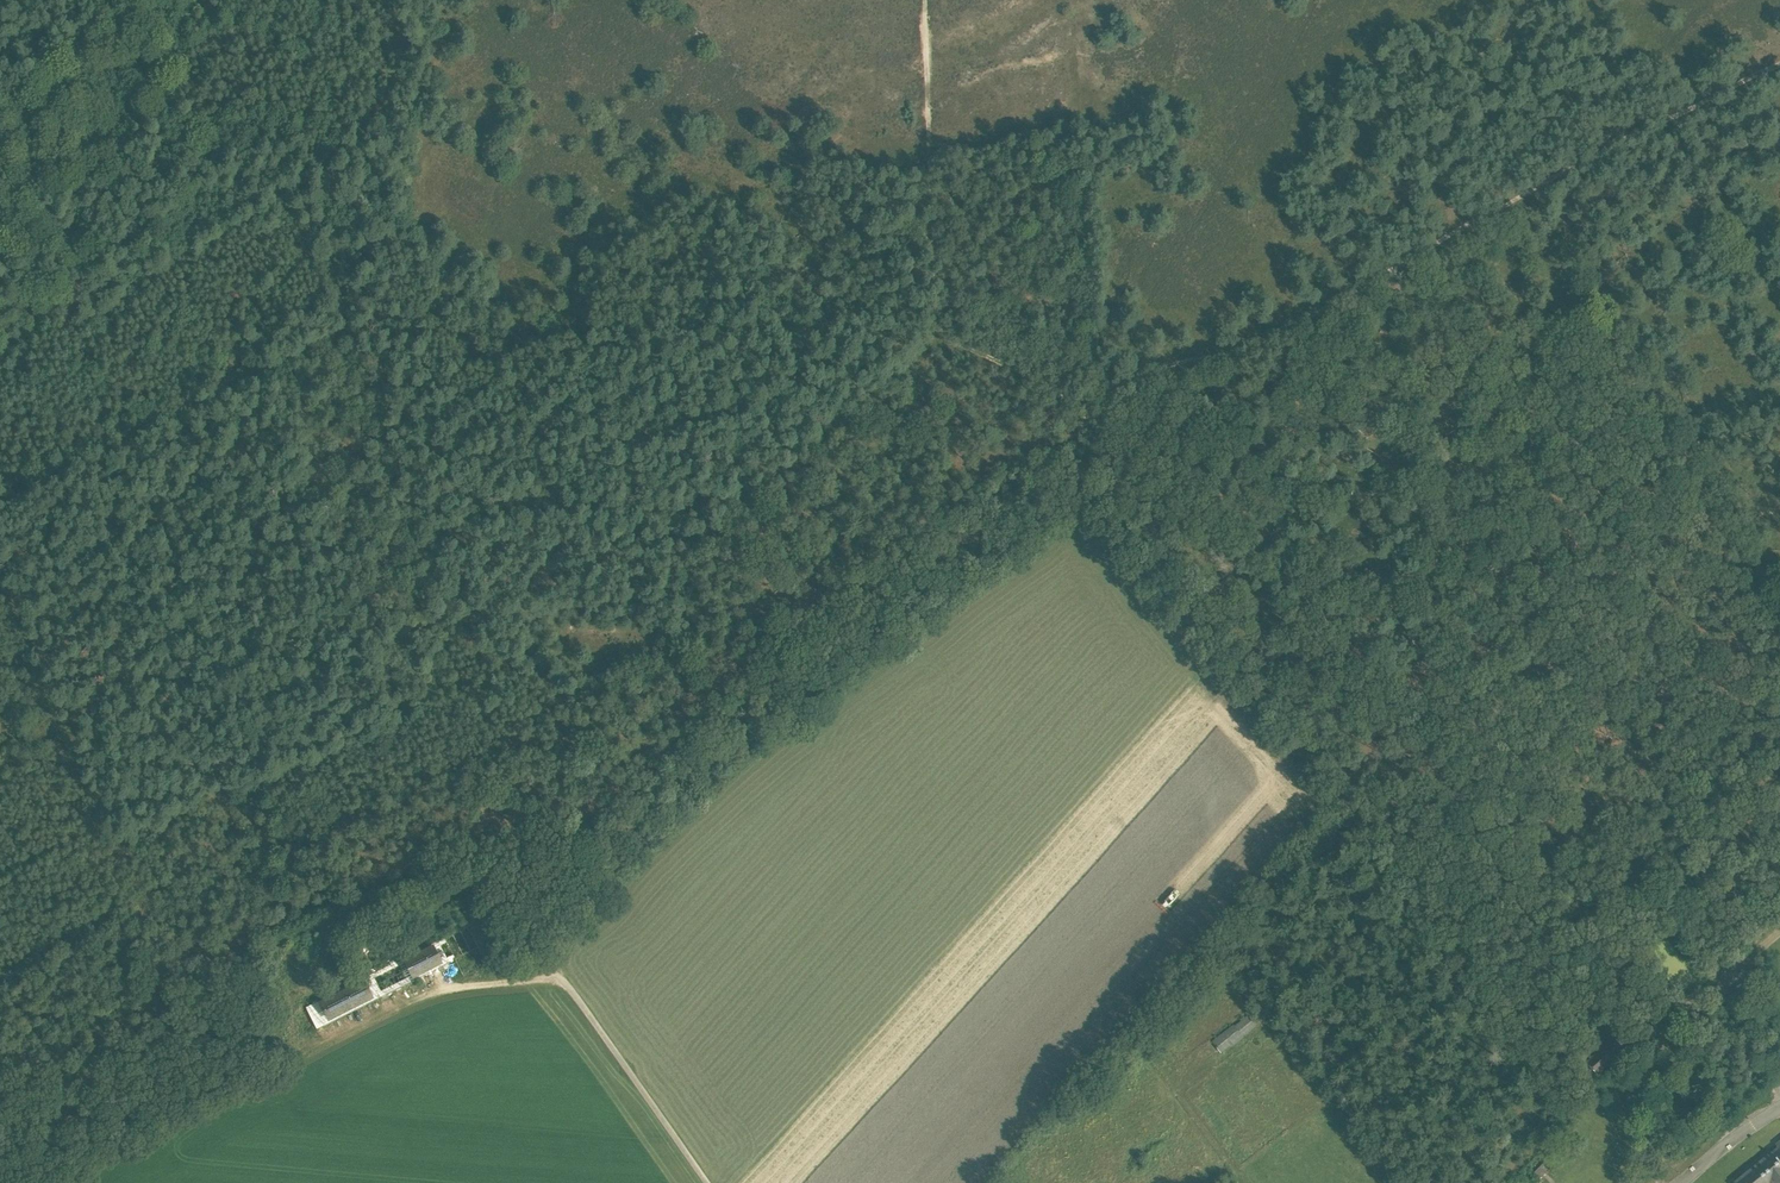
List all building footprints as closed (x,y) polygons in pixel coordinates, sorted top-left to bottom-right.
[(488,918),(321,999),(331,1019),(479,947),(483,956),(502,947),(488,918)] [(1245,1014),(1234,1023),(1243,1035),(1255,1025),(1245,1014)] [(1615,1038),(1588,1063),(1599,1075),(1636,1040),(1625,1028),(1624,1029),(1616,1020),(1607,1029),(1615,1038)] [(1234,1023),(1212,1041),(1222,1053),(1232,1045),(1233,1046),(1244,1037),(1243,1035),(1234,1023)] [(1734,1182),(1735,1182),(1779,1182),(1779,1141),(1776,1145),(1778,1148),(1734,1182)] [(1543,1163),(1534,1173),(1540,1178),(1549,1169),(1543,1163)]
